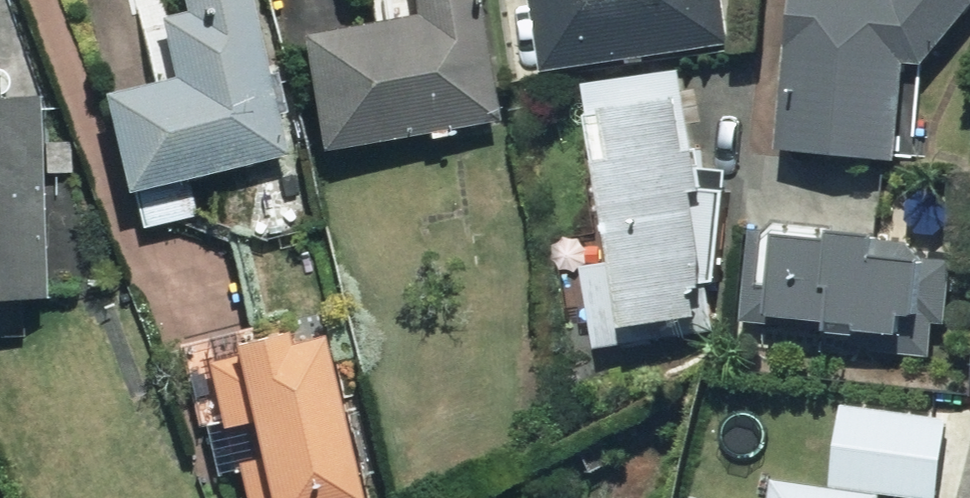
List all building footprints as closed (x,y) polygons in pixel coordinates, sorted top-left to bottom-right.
[(267,0),(198,0),(177,4),(188,61),(119,75),(149,222),(200,211),(191,164),(296,143),(267,0)] [(493,0),(381,0),(383,8),(320,18),(339,143),(511,116),(493,0)] [(543,66),(721,44),(715,0),(535,0),(543,66)] [(793,140),(919,149),(926,53),(939,54),(969,20),(969,0),(804,0),(793,140)] [(0,62),(0,286),(50,288),(58,81),(11,79),(12,63),(0,62)] [(576,267),(589,351),(700,334),(693,288),(714,285),(699,187),(704,186),(699,149),(690,150),(677,64),(577,79),(606,263),(576,267)] [(857,214),(856,223),(788,220),(759,219),(755,311),(800,313),(800,305),(880,308),(879,319),(928,321),(929,299),(944,299),(947,241),(903,239),(904,215),(857,214)] [(336,307),(242,328),(246,350),(216,357),(228,412),(262,404),(270,442),(246,448),(257,497),(368,497),(379,496),(336,307)] [(798,464),(793,497),(902,497),(904,481),(958,489),(969,409),(969,407),(860,391),(848,472),(798,464)]
